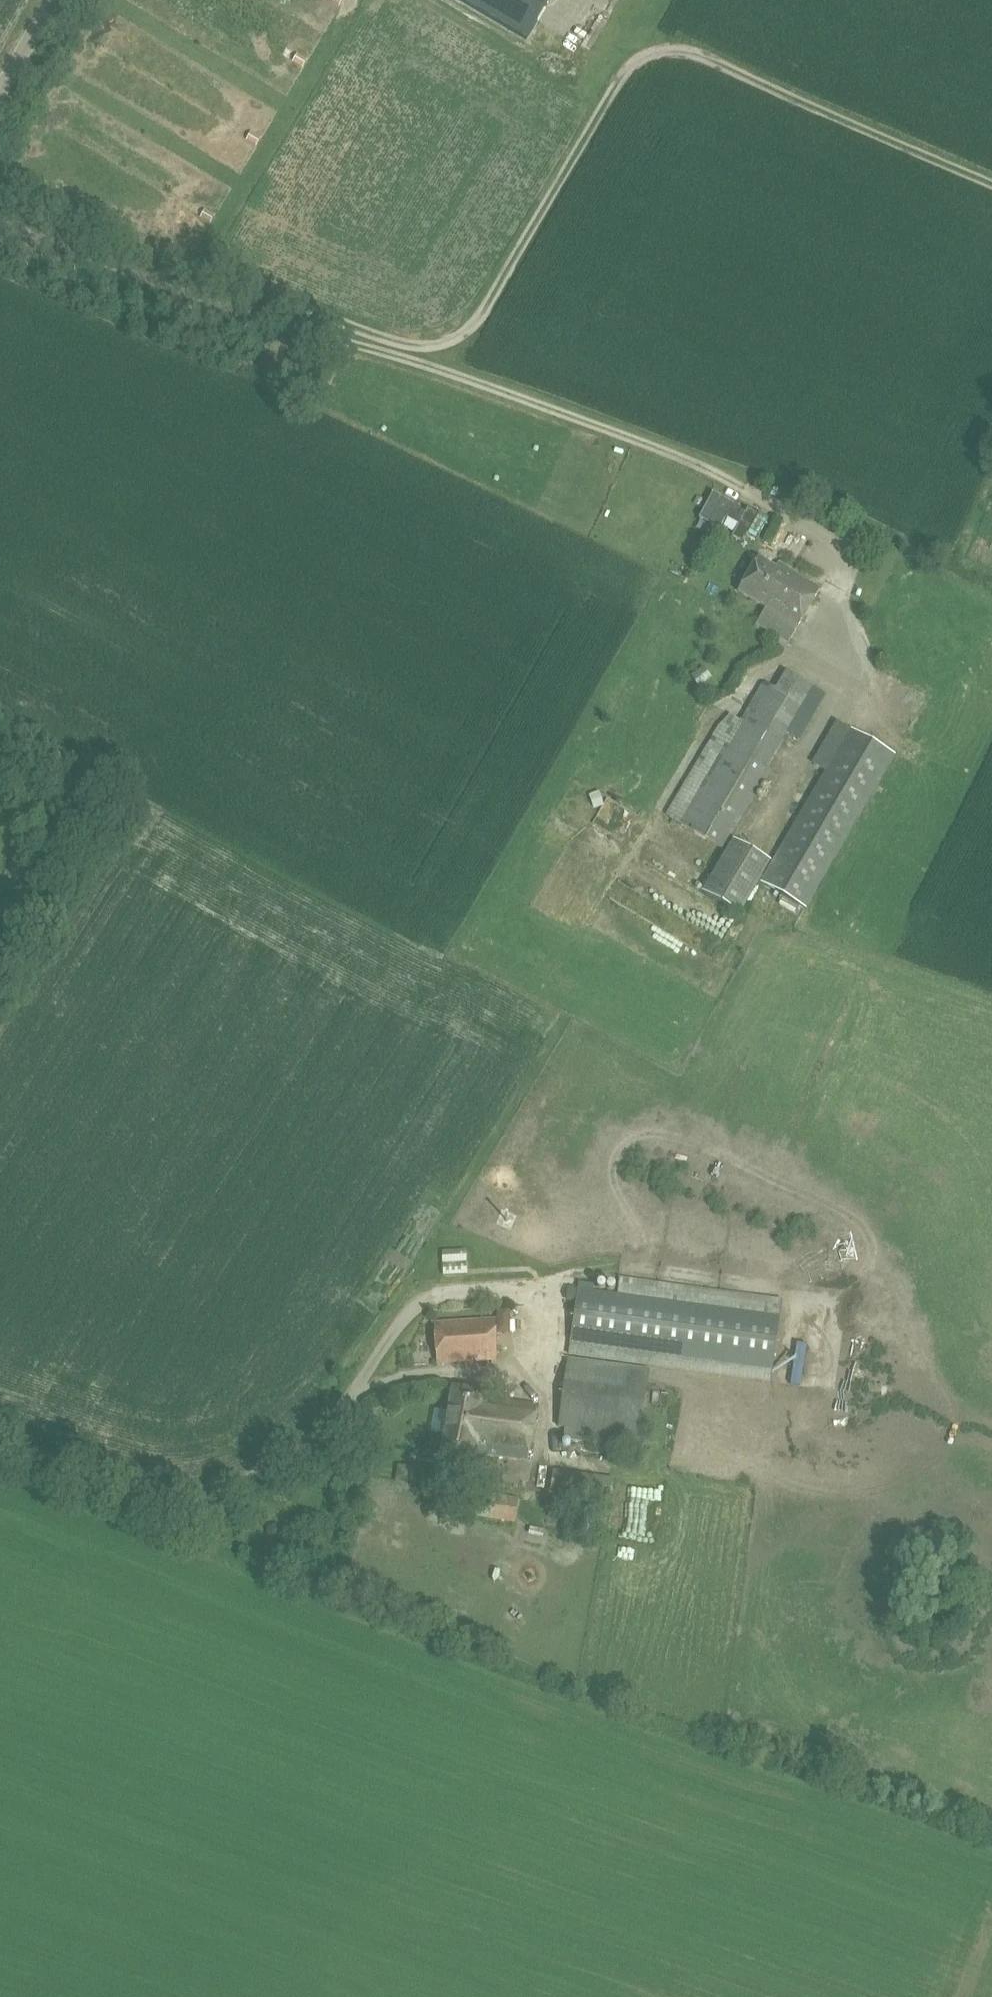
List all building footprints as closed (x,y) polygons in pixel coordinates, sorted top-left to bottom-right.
[(533,39),(554,0),(462,0),(533,39)] [(57,261),(63,263),(65,256),(60,254),(57,261)] [(796,629),(819,589),(788,571),(778,565),(776,568),(759,558),(739,592),(766,608),(765,611),(796,629)] [(680,824),(723,850),(771,770),(767,767),(781,745),(780,744),(804,705),(807,707),(817,689),(786,671),(775,689),(764,682),(750,705),(726,745),(727,745),(680,824)] [(692,677),(698,687),(708,681),(701,671),(692,677)] [(895,707),(891,719),(907,725),(911,713),(895,707)] [(893,754),(849,729),(759,883),(803,908),(893,754)] [(701,893),(740,915),(770,862),(732,839),(701,893)] [(467,1245),(446,1247),(448,1269),(470,1267),(467,1245)] [(578,1281),(577,1287),(593,1290),(594,1283),(578,1281)] [(569,1342),(773,1370),(780,1315),(593,1290),(577,1287),(569,1342)] [(501,1316),(502,1331),(517,1330),(516,1315),(501,1316)] [(433,1323),(436,1364),(498,1360),(496,1319),(433,1323)] [(563,1439),(639,1449),(650,1368),(568,1357),(562,1393),(557,1427),(565,1428),(563,1439)] [(815,1367),(803,1367),(803,1381),(815,1381),(815,1367)] [(453,1389),(443,1457),(473,1461),(474,1453),(527,1460),(535,1405),(487,1398),(487,1394),(453,1389)] [(555,1457),(555,1443),(542,1443),(541,1457),(555,1457)] [(394,1482),(413,1485),(416,1467),(397,1464),(394,1482)] [(550,1495),(611,1503),(614,1478),(553,1470),(550,1495)] [(469,1514),(515,1523),(520,1498),(473,1490),(469,1514)]
